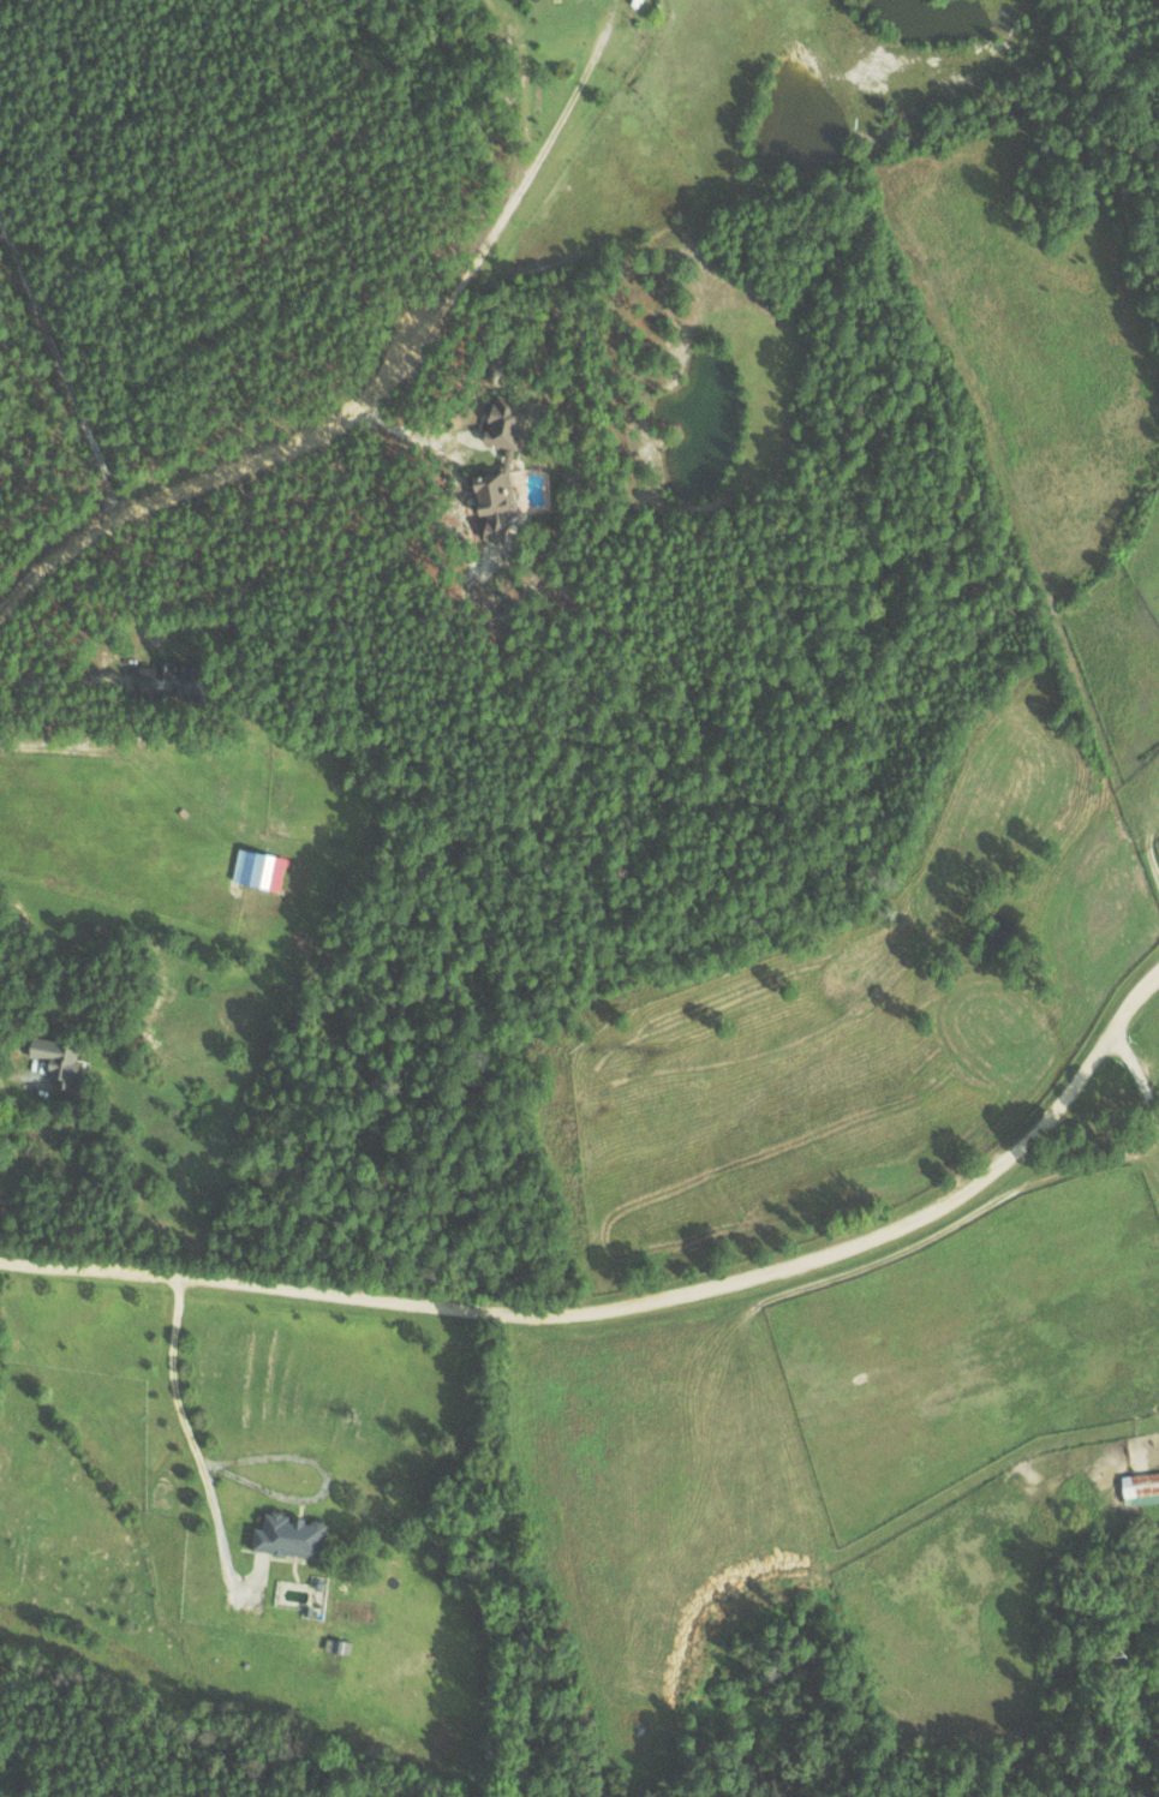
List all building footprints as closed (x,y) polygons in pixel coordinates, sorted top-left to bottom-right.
[(508,472),(523,415),(521,404),(487,395),(482,415),(484,428),(484,429),(488,447),(504,452),(499,471),(465,479),(473,524),(473,525),(476,538),(496,544),(504,537),(503,533),(508,514),(516,513),(508,472)] [(282,855),(233,851),(230,885),(279,889),(282,855)] [(72,1046),(58,1043),(57,1049),(19,1041),(10,1079),(72,1093),(79,1063),(69,1061),(72,1046)] [(1123,1505),(1158,1501),(1158,1471),(1121,1474),(1123,1505)] [(247,1549),(318,1557),(322,1520),(302,1518),(302,1515),(260,1510),(258,1528),(250,1526),(247,1549)]
